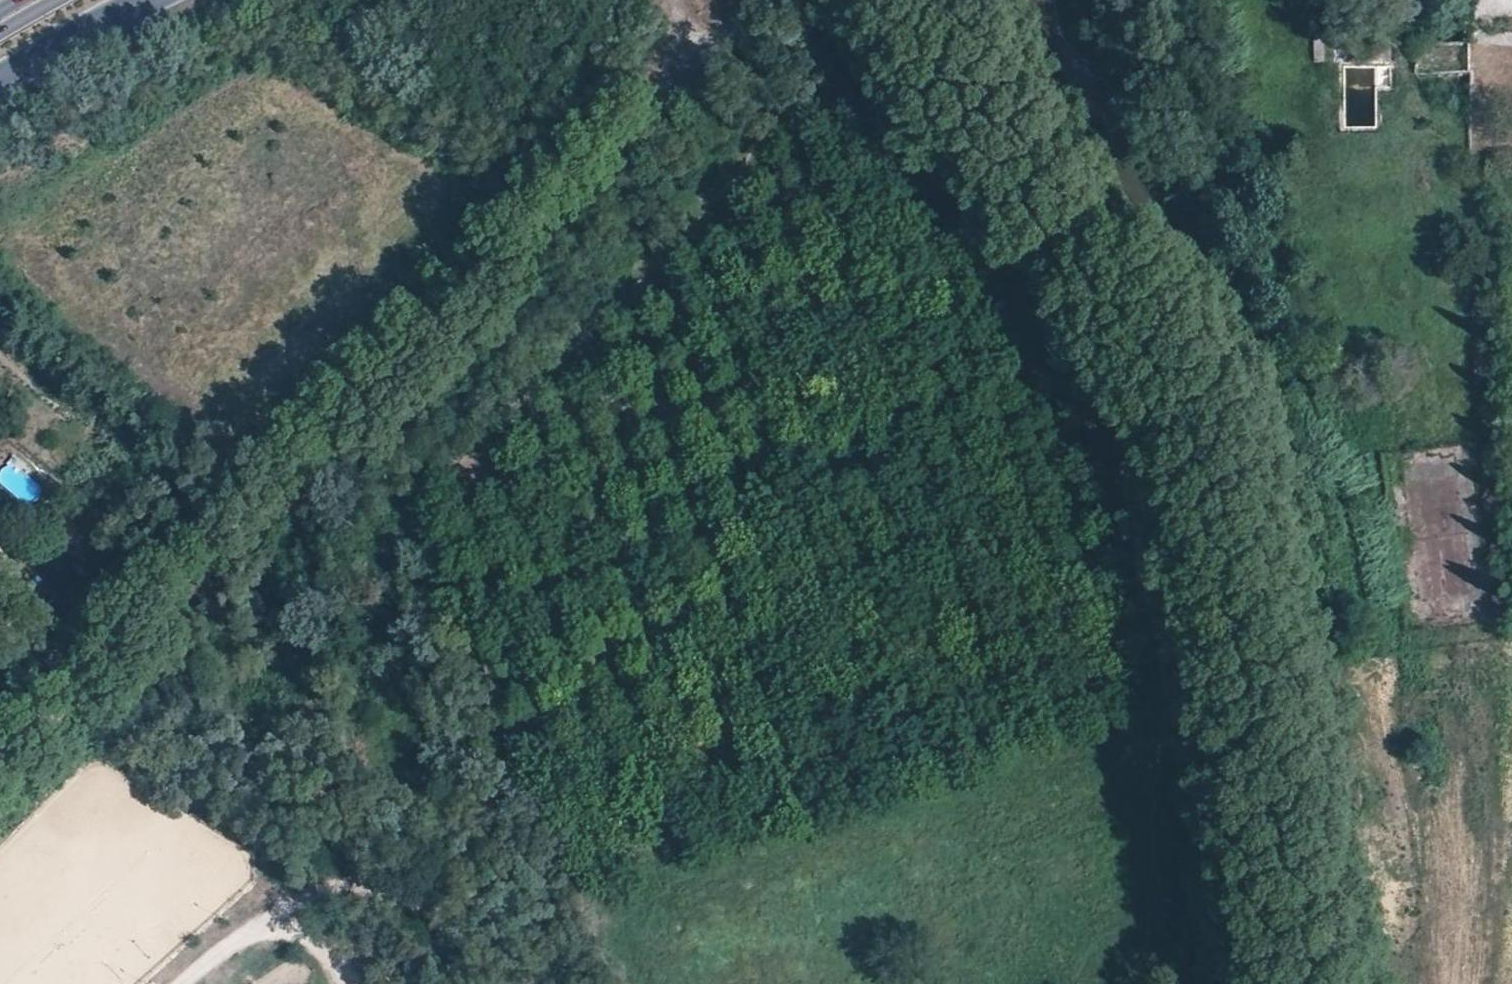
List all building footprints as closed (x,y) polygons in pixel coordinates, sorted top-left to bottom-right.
[(1313,62),(1325,62),(1325,40),(1313,40),(1313,62)]
